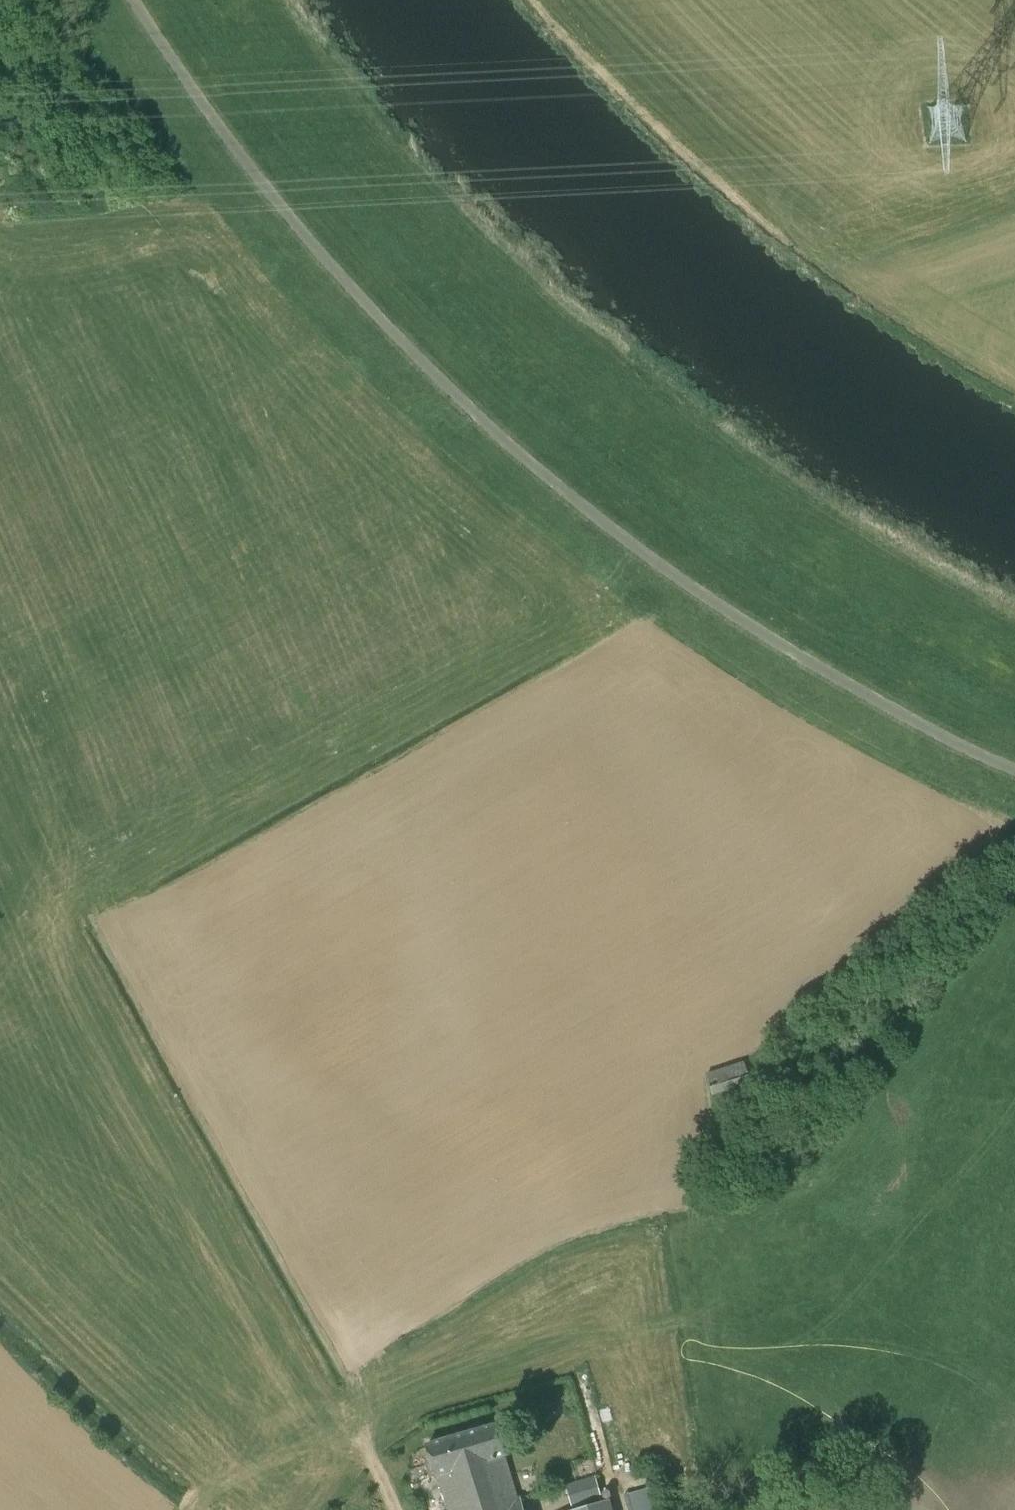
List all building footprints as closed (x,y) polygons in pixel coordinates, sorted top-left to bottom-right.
[(743,1062),(705,1074),(711,1091),(748,1080),(743,1062)] [(505,1455),(497,1426),(427,1446),(436,1476),(438,1476),(448,1509),(522,1509),(505,1455)] [(565,1486),(572,1509),(602,1500),(595,1477),(565,1486)] [(633,1509),(658,1509),(651,1487),(628,1494),(633,1509)] [(608,1501),(577,1509),(611,1509),(608,1501)]
